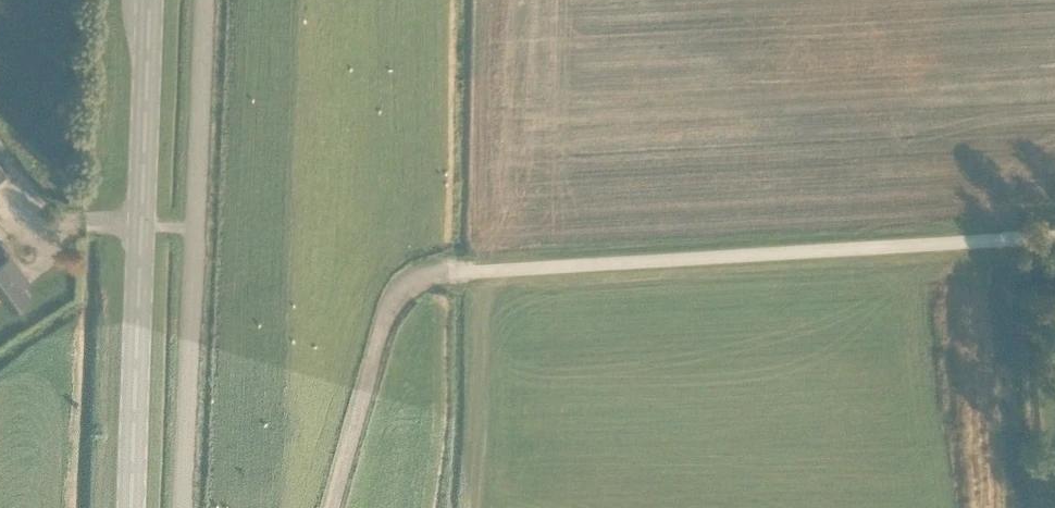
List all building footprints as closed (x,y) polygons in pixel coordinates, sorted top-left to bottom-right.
[(11,307),(31,293),(23,284),(30,279),(12,254),(0,263),(0,292),(11,307)]
